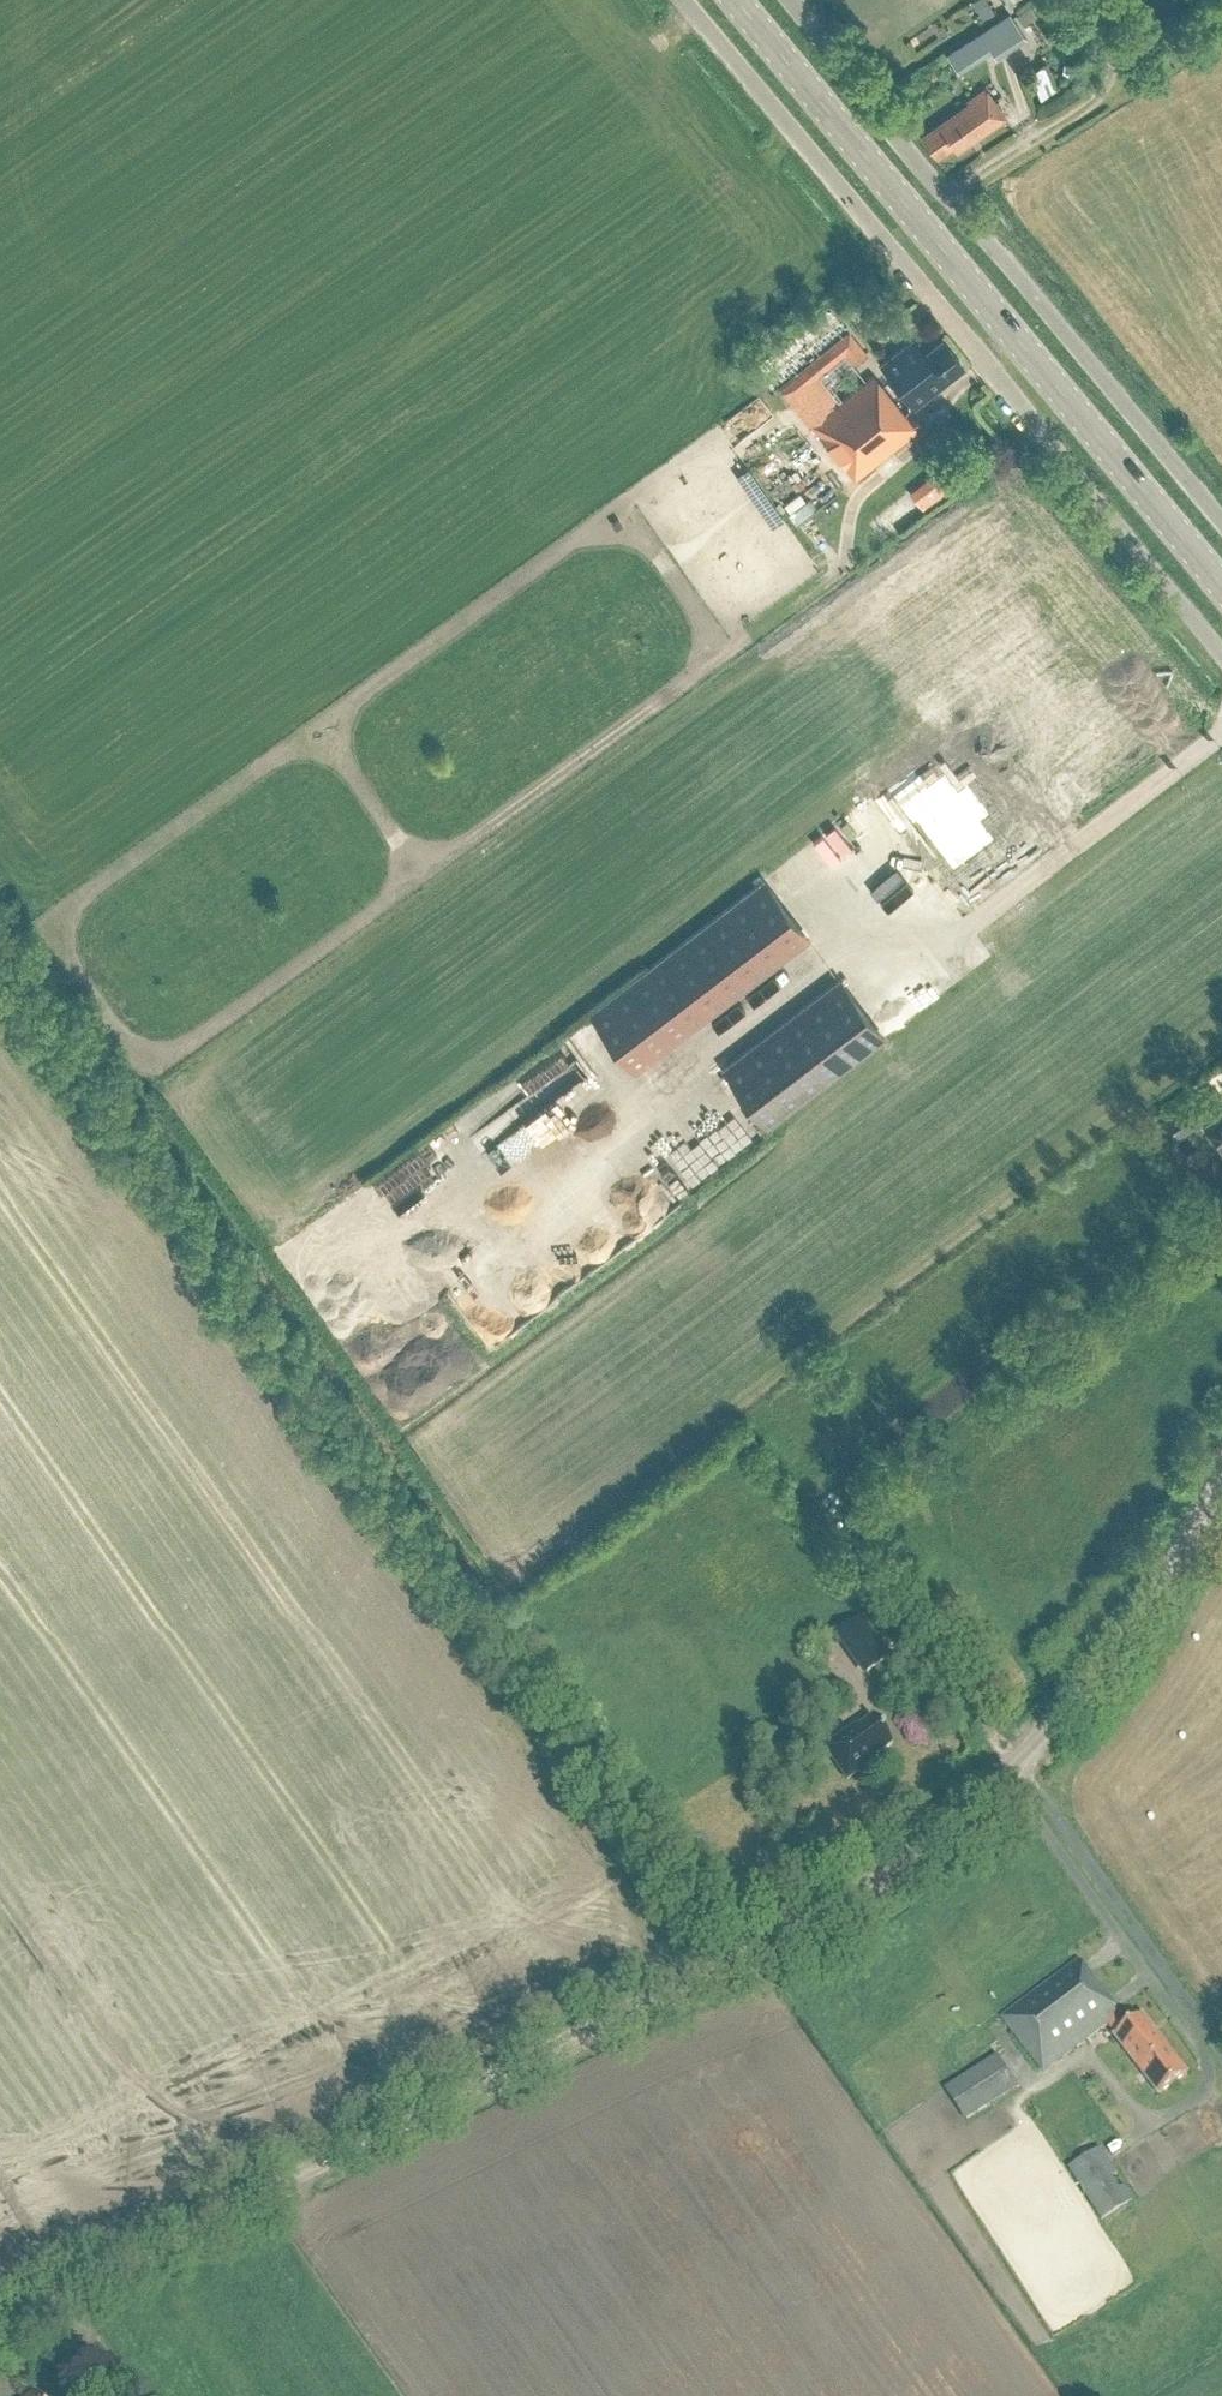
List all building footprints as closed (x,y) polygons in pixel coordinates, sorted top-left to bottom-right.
[(1028,32),(1046,23),(1034,0),(1031,0),(1016,8),(1028,32)] [(1007,8),(943,50),(956,70),(990,47),(994,54),(1024,34),(1007,8)] [(1057,79),(1076,78),(1075,53),(1056,54),(1057,79)] [(1030,72),(1039,98),(1054,86),(1044,60),(1030,72)] [(966,102),(921,133),(936,155),(952,143),(955,148),(1004,114),(984,85),(964,99),(966,102)] [(848,328),(777,385),(795,408),(799,405),(811,421),(810,422),(854,476),(916,425),(872,372),(846,393),(840,398),(821,373),(846,353),(852,361),(866,350),(848,328)] [(907,339),(877,363),(911,406),(963,364),(942,337),(919,355),(907,339)] [(790,441),(803,470),(815,464),(820,474),(833,468),(824,446),(808,453),(801,436),(790,441)] [(921,445),(899,460),(906,470),(928,455),(921,445)] [(885,509),(901,531),(923,514),(907,493),(885,509)] [(836,537),(853,523),(845,512),(827,527),(836,537)] [(941,806),(928,788),(911,800),(900,785),(861,814),(885,844),(901,832),(940,881),(978,852),(963,835),(973,828),(951,798),(941,806)] [(762,878),(586,1013),(631,1072),(808,937),(762,878)] [(359,890),(346,898),(357,915),(370,908),(359,890)] [(768,1124),(883,1036),(838,977),(723,1065),(768,1124)] [(1205,1128),(1221,1150),(1221,1114),(1205,1128)] [(554,1174),(575,1157),(561,1138),(539,1155),(554,1174)] [(636,1167),(649,1158),(641,1145),(628,1154),(636,1167)] [(697,1167),(678,1180),(687,1193),(706,1181),(697,1167)] [(860,1620),(832,1640),(861,1680),(889,1660),(860,1620)] [(855,1730),(854,1729),(852,1726),(820,1750),(844,1784),(877,1761),(875,1759),(891,1748),(870,1718),(855,1730)] [(712,1878),(706,1882),(711,1889),(717,1885),(712,1878)] [(1115,2039),(1158,2097),(1187,2076),(1143,2018),(1125,2031),(1116,2019),(1118,2017),(1079,1963),(1002,2020),(1042,2074),(1107,2026),(1117,2038),(1115,2039)] [(946,2091),(966,2122),(1015,2090),(995,2059),(946,2091)] [(1133,2203),(1100,2151),(1069,2171),(1102,2223),(1133,2203)]
